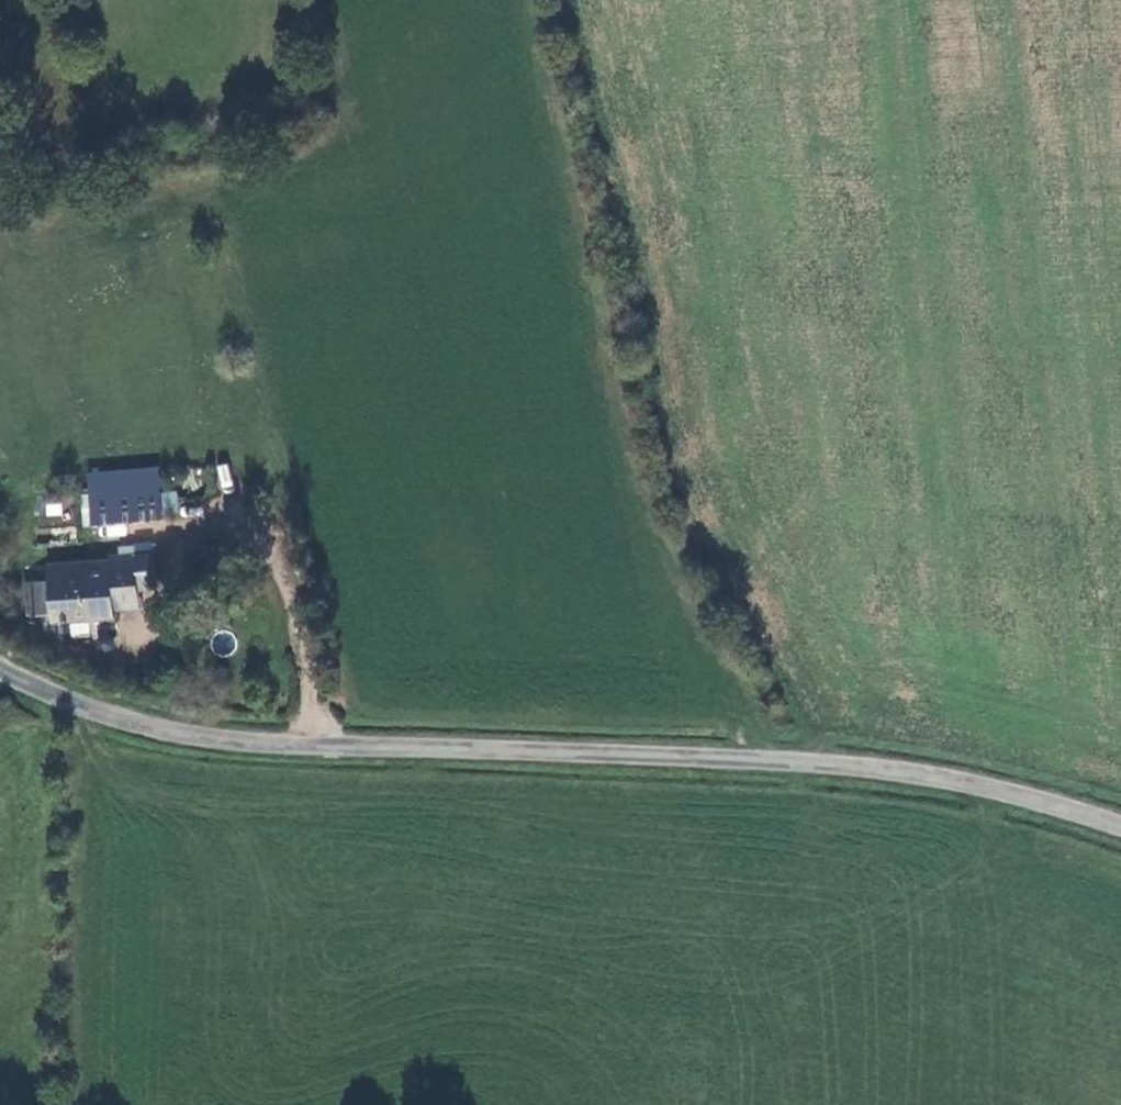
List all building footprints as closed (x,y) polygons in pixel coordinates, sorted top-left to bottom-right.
[(95,492),(165,486),(163,469),(93,475),(95,492)] [(165,486),(95,492),(97,524),(167,518),(165,491),(165,486)] [(165,491),(167,518),(182,517),(180,490),(165,491)] [(88,525),(97,524),(95,492),(86,493),(88,525)] [(56,621),(119,616),(118,609),(144,606),(142,589),(161,587),(157,554),(140,555),(138,544),(123,546),(124,554),(112,556),(113,559),(51,564),(53,579),(30,581),(33,614),(55,612),(56,621)]
